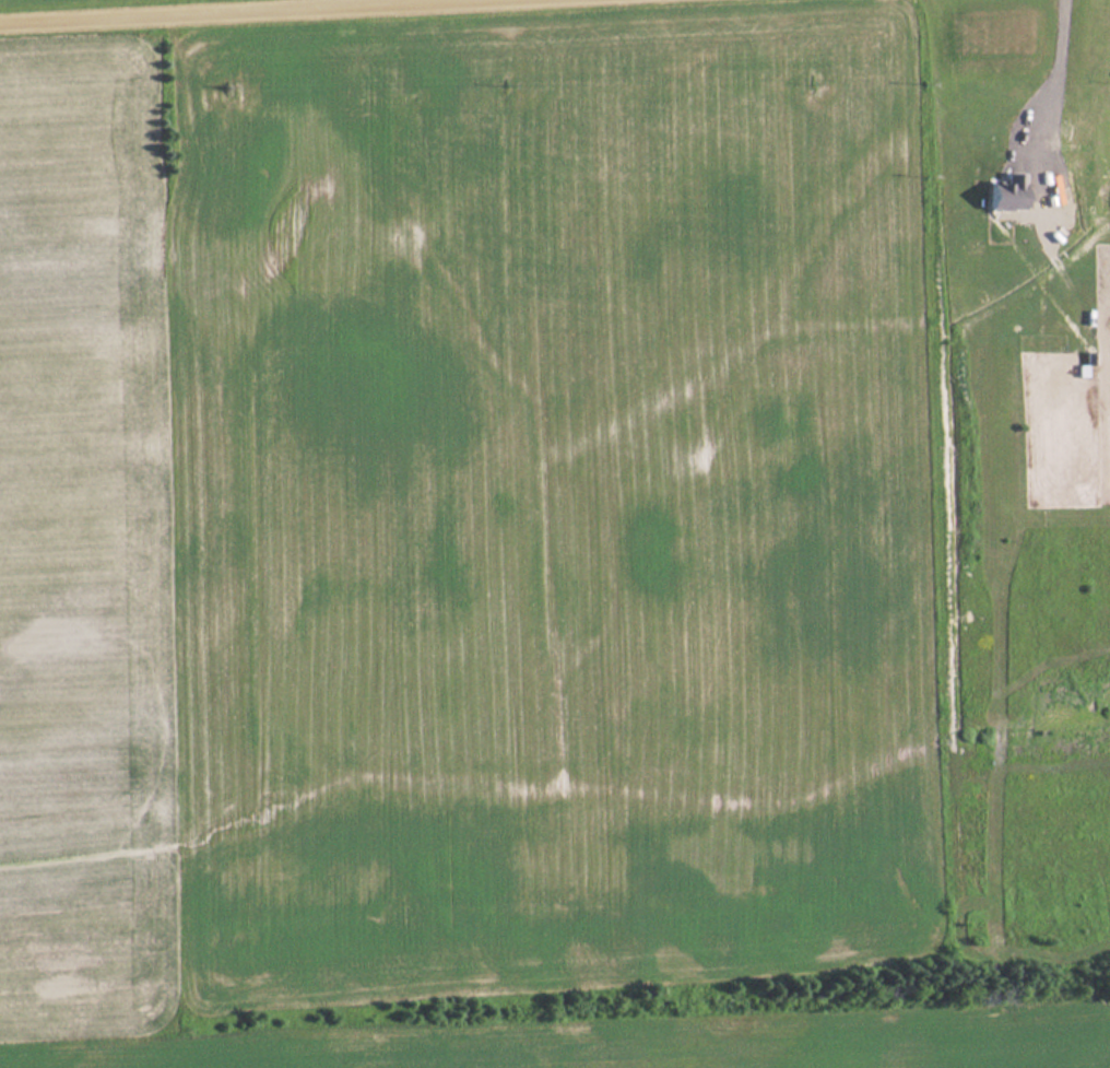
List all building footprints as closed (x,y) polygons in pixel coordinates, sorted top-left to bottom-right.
[(1025,174),(1006,174),(1006,183),(990,182),(989,211),(1025,211),(1025,174)]
